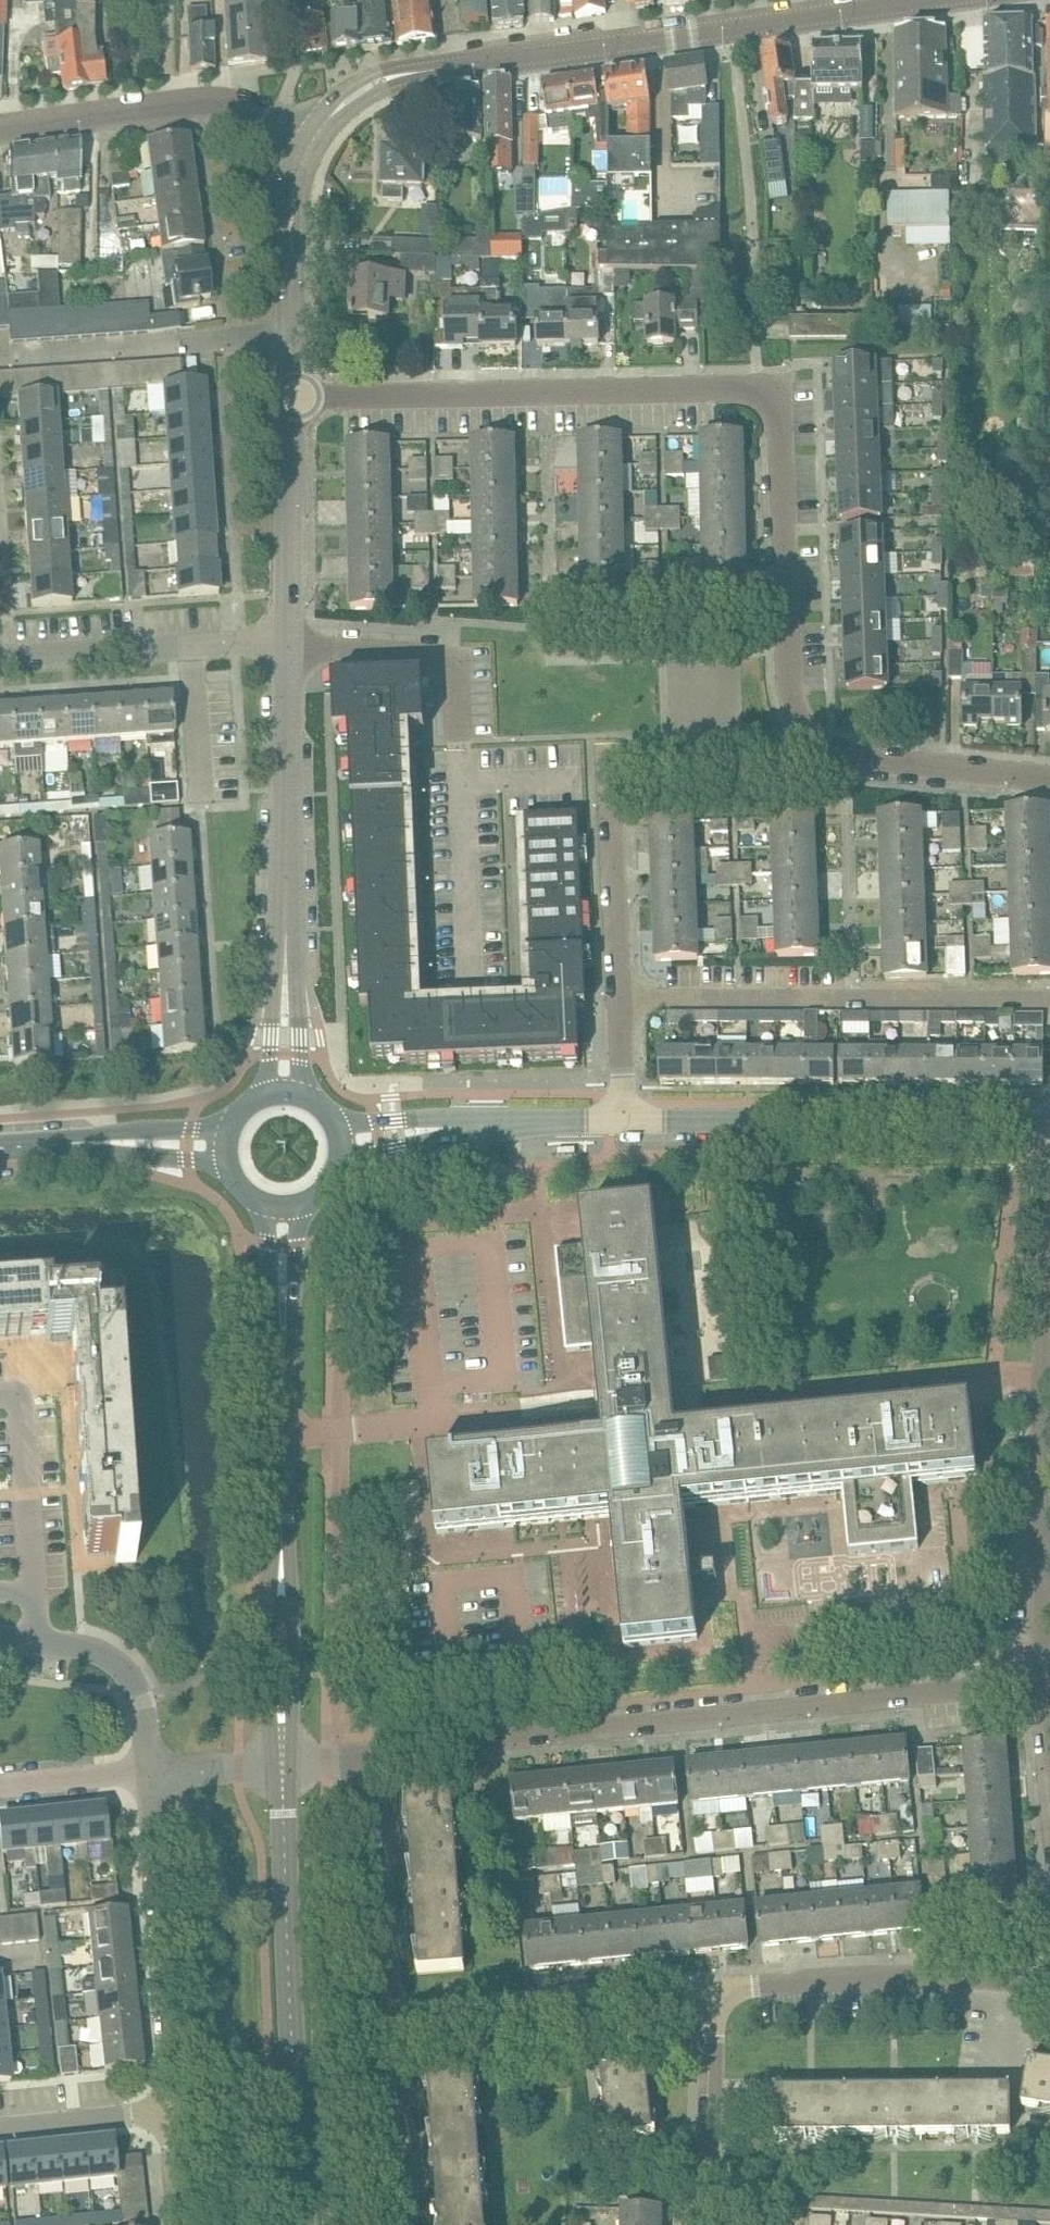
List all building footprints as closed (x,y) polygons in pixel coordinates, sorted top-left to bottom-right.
[(23,4),(33,4),(42,3),(43,4),(44,24),(54,23),(54,24),(56,34),(56,35),(55,35),(43,37),(48,75),(48,76),(60,74),(61,74),(64,91),(106,84),(103,63),(102,53),(97,54),(96,54),(94,38),(94,8),(92,8),(91,8),(91,7),(91,0),(76,0),(76,1),(59,2),(58,2),(58,1),(58,0),(23,0),(23,4)] [(266,62),(263,0),(244,0),(245,6),(225,7),(227,58),(229,64),(255,60),(255,63),(266,62)] [(359,3),(360,48),(393,44),(391,23),(389,0),(367,0),(367,2),(359,3)] [(398,44),(418,42),(413,0),(393,0),(398,44)] [(418,42),(437,39),(435,18),(433,0),(413,0),(418,42)] [(458,3),(465,2),(466,19),(468,23),(471,24),(489,22),(488,1),(488,0),(458,0),(458,3)] [(494,29),(524,27),(524,0),(492,0),(494,29)] [(530,20),(555,20),(555,0),(530,0),(530,20)] [(576,17),(606,13),(605,0),(574,0),(576,17)] [(632,9),(655,5),(654,0),(631,0),(632,9)] [(298,20),(300,34),(303,56),(329,52),(321,1),(310,3),(312,18),(298,20)] [(359,2),(331,3),(335,50),(360,48),(359,3),(359,2)] [(186,9),(187,30),(190,71),(215,70),(212,28),(209,28),(208,28),(207,8),(186,9)] [(1033,21),(1012,22),(1013,62),(1006,63),(1006,72),(1013,72),(1013,82),(1035,81),(1035,76),(1034,76),(1033,46),(1040,46),(1040,26),(1033,27),(1033,21)] [(1013,62),(1012,22),(984,22),(987,146),(989,146),(989,165),(1014,165),(1014,146),(1037,145),(1035,81),(1013,82),(1013,72),(1006,72),(1006,63),(1013,62)] [(897,118),(961,116),(960,96),(948,96),(946,29),(896,30),(897,118)] [(795,82),(796,104),(796,121),(815,120),(814,92),(863,91),(863,44),(813,45),(813,82),(795,82)] [(772,124),(787,122),(788,122),(783,84),(794,83),(790,48),(763,52),(772,124)] [(702,106),(703,128),(703,151),(720,150),(720,106),(706,106),(707,89),(703,61),(667,66),(671,94),(671,119),(689,119),(689,107),(702,106)] [(610,148),(610,173),(652,173),(651,144),(650,144),(650,105),(651,104),(646,69),(645,69),(604,74),(604,75),(608,106),(609,111),(610,111),(628,108),(628,144),(610,143),(610,148)] [(609,111),(608,106),(599,107),(595,76),(568,80),(573,112),(596,109),(601,148),(610,148),(610,143),(610,111),(609,111)] [(512,144),(511,77),(485,80),(488,171),(512,171),(511,144),(512,144)] [(542,84),(546,116),(538,116),(538,130),(570,126),(568,113),(573,112),(568,80),(542,84)] [(480,87),(438,89),(440,140),(482,138),(480,87)] [(862,109),(862,140),(873,140),(874,109),(862,109)] [(525,116),(524,164),(537,164),(538,164),(538,133),(538,132),(538,130),(538,116),(525,116)] [(150,169),(192,163),(189,137),(147,143),(150,169)] [(81,140),(56,143),(56,181),(58,191),(80,187),(78,178),(81,178),(81,160),(81,140)] [(767,184),(777,183),(786,182),(781,140),(761,142),(767,184)] [(56,143),(32,147),(34,227),(37,227),(37,218),(44,218),(46,203),(50,202),(48,183),(56,181),(56,143)] [(111,174),(131,171),(128,146),(113,148),(110,165),(111,174)] [(32,147),(9,150),(9,189),(11,189),(12,195),(0,196),(0,226),(13,225),(31,225),(32,227),(34,227),(32,147)] [(404,188),(424,188),(424,183),(427,183),(427,171),(424,171),(424,151),(383,150),(382,201),(403,201),(404,188)] [(703,151),(700,151),(701,164),(720,164),(720,150),(703,151)] [(192,163),(150,169),(154,197),(196,191),(192,163)] [(524,164),(524,177),(537,177),(537,164),(524,164)] [(132,173),(131,171),(111,174),(112,187),(129,185),(127,174),(132,173)] [(535,178),(522,178),(522,187),(523,217),(536,217),(535,178)] [(606,184),(572,184),(572,206),(606,206),(606,184)] [(196,191),(154,197),(158,225),(200,219),(196,191)] [(950,230),(949,193),(888,195),(889,232),(950,230)] [(88,196),(75,196),(75,209),(88,209),(88,196)] [(577,210),(566,211),(566,233),(578,233),(577,210)] [(57,256),(57,266),(81,266),(81,213),(57,212),(57,256)] [(119,230),(138,228),(136,216),(117,218),(119,230)] [(200,219),(158,225),(162,252),(160,252),(160,253),(202,247),(204,247),(200,219)] [(541,220),(523,220),(523,239),(540,239),(541,220)] [(651,231),(608,231),(609,270),(613,270),(615,270),(688,271),(704,271),(705,271),(721,271),(721,227),(721,226),(651,227),(651,231)] [(139,237),(138,228),(119,230),(120,240),(139,237)] [(492,257),(491,231),(478,232),(478,240),(473,240),(474,257),(492,257)] [(522,237),(492,237),(492,257),(522,257),(522,237)] [(392,255),(402,255),(436,257),(437,241),(393,239),(392,255)] [(108,271),(108,244),(96,244),(96,271),(108,271)] [(122,245),(108,244),(108,271),(122,272),(122,245)] [(202,247),(160,253),(163,270),(176,268),(178,281),(171,282),(172,288),(173,296),(174,309),(200,305),(199,299),(211,297),(206,263),(205,263),(202,247)] [(436,257),(402,255),(401,272),(414,273),(436,274),(436,257)] [(57,270),(57,266),(57,256),(31,256),(30,270),(57,270)] [(483,261),(483,286),(499,286),(499,261),(483,261)] [(615,295),(613,270),(609,270),(600,270),(601,295),(615,295)] [(704,271),(688,271),(689,302),(634,302),(634,322),(648,321),(648,343),(675,343),(675,328),(697,328),(696,303),(704,303),(704,271)] [(353,275),(351,316),(354,317),(354,313),(370,313),(369,317),(388,318),(389,301),(403,302),(405,278),(353,275)] [(482,341),(481,289),(452,290),(452,282),(436,283),(435,348),(459,347),(463,347),(463,341),(482,341)] [(553,293),(538,293),(538,286),(523,286),(524,310),(539,310),(539,317),(538,317),(538,345),(569,345),(568,316),(553,317),(553,293)] [(951,287),(942,287),(942,298),(951,298),(951,287)] [(482,341),(482,347),(516,346),(516,311),(498,311),(497,289),(481,289),(482,341)] [(583,316),(568,316),(569,345),(599,344),(598,316),(597,316),(597,292),(582,292),(583,316)] [(8,315),(7,300),(0,301),(0,328),(9,327),(8,315)] [(1026,303),(1025,319),(1033,320),(1034,304),(1026,303)] [(136,333),(150,332),(149,316),(148,306),(134,307),(136,333)] [(122,334),(136,333),(134,307),(120,308),(122,334)] [(108,335),(122,334),(120,308),(106,309),(108,335)] [(94,336),(108,335),(106,309),(92,310),(94,336)] [(80,337),(94,336),(92,310),(78,311),(80,337)] [(66,338),(80,337),(78,311),(64,312),(66,338)] [(52,339),(66,338),(64,312),(50,313),(52,339)] [(178,312),(149,316),(150,332),(180,328),(178,312)] [(38,340),(52,339),(50,313),(36,314),(38,340)] [(24,341),(38,340),(36,314),(22,315),(24,341)] [(10,342),(24,341),(22,315),(8,315),(9,327),(10,342)] [(873,318),(790,318),(790,340),(873,339),(873,318)] [(180,359),(167,360),(169,386),(182,385),(180,359)] [(169,386),(167,360),(153,361),(155,386),(164,386),(169,386)] [(943,373),(943,360),(934,360),(934,373),(943,373)] [(153,361),(139,362),(141,387),(146,387),(155,386),(153,361)] [(141,387),(139,362),(126,363),(128,388),(141,387)] [(836,386),(876,385),(875,362),(836,363),(836,386)] [(128,388),(126,363),(112,364),(114,389),(122,389),(128,388)] [(99,390),(107,390),(105,364),(92,365),(94,391),(99,390)] [(92,365),(78,366),(80,392),(94,391),(92,365)] [(51,368),(53,394),(57,393),(66,393),(64,367),(51,368)] [(51,368),(37,369),(39,395),(53,394),(51,368)] [(37,369),(23,370),(25,396),(39,395),(37,369)] [(23,370),(10,371),(12,397),(17,396),(25,396),(23,370)] [(10,371),(0,372),(0,397),(12,397),(10,371)] [(182,385),(169,386),(164,386),(165,401),(166,411),(206,409),(204,383),(182,385)] [(877,407),(876,385),(836,386),(837,409),(877,407)] [(155,386),(146,387),(148,413),(166,411),(165,401),(164,386),(155,386)] [(124,414),(122,389),(114,389),(116,415),(124,414)] [(107,390),(99,390),(101,417),(109,416),(107,390)] [(934,405),(943,405),(943,392),(934,392),(934,405)] [(39,395),(25,396),(17,396),(19,423),(59,420),(57,393),(53,394),(39,395)] [(943,405),(934,405),(934,418),(943,418),(943,405)] [(878,429),(877,407),(837,409),(838,431),(878,429)] [(206,409),(166,411),(168,438),(207,435),(206,409)] [(126,441),(124,414),(116,415),(117,441),(126,441)] [(111,442),(109,416),(101,417),(102,443),(111,442)] [(61,446),(59,420),(19,423),(21,449),(61,446)] [(879,452),(878,429),(838,431),(839,453),(879,452)] [(93,431),(82,431),(83,444),(94,444),(93,431)] [(137,440),(126,441),(128,467),(170,464),(209,461),(207,435),(168,438),(169,452),(138,454),(137,440)] [(702,463),(744,462),(743,435),(701,436),(702,463)] [(940,449),(948,449),(948,436),(940,436),(940,449)] [(580,466),(622,465),(622,438),(579,438),(580,466)] [(473,468),(515,467),(515,440),(472,441),(473,468)] [(128,467),(126,441),(117,441),(119,467),(128,467)] [(113,469),(111,442),(102,443),(104,469),(113,469)] [(348,471),(390,470),(390,442),(347,444),(348,471)] [(62,472),(61,446),(21,449),(23,475),(62,472)] [(948,449),(940,449),(939,462),(948,462),(948,449)] [(638,464),(656,464),(655,452),(638,453),(638,464)] [(665,465),(683,464),(683,452),(665,453),(665,465)] [(879,452),(839,453),(840,475),(879,474),(879,452)] [(435,469),(453,469),(452,457),(435,458),(435,469)] [(408,470),(426,470),(425,458),(408,459),(408,470)] [(211,487),(209,461),(170,464),(172,490),(211,487)] [(744,462),(702,463),(702,491),(744,490),(744,462)] [(656,464),(638,464),(638,476),(656,476),(656,464)] [(683,476),(683,464),(665,465),(666,476),(683,476)] [(623,492),(622,465),(580,466),(580,493),(623,492)] [(130,493),(128,467),(119,467),(121,494),(130,493)] [(516,495),(515,467),(473,468),(474,496),(516,495)] [(113,469),(104,469),(97,470),(99,496),(106,495),(115,495),(113,469)] [(453,469),(435,469),(435,481),(453,481),(453,469)] [(391,497),(390,470),(348,471),(349,498),(391,497)] [(426,470),(408,470),(408,482),(426,482),(426,470)] [(64,498),(62,472),(23,475),(25,501),(64,498)] [(880,496),(879,474),(840,475),(841,498),(880,496)] [(934,481),(934,494),(942,494),(942,481),(934,481)] [(211,487),(172,490),(173,516),(213,514),(211,487)] [(745,517),(744,490),(702,491),(703,518),(745,517)] [(623,492),(580,493),(581,521),(623,520),(623,492)] [(130,493),(121,494),(123,520),(132,519),(130,493)] [(942,494),(934,494),(933,507),(942,507),(942,494)] [(115,495),(106,495),(108,521),(117,521),(115,495)] [(516,495),(474,496),(474,523),(516,522),(516,495)] [(424,496),(409,497),(409,513),(414,513),(414,524),(431,524),(431,512),(428,512),(428,496),(424,496)] [(435,512),(431,512),(431,524),(449,523),(449,496),(435,496),(435,512)] [(881,519),(880,496),(841,498),(842,521),(881,519)] [(409,497),(391,497),(349,498),(349,526),(392,525),(391,513),(409,513),(409,497)] [(66,524),(64,498),(25,501),(27,527),(66,524)] [(662,519),(662,507),(644,508),(644,520),(662,519)] [(679,507),(662,507),(662,519),(680,519),(679,507)] [(215,540),(213,514),(173,516),(175,543),(215,540)] [(746,544),(745,517),(703,518),(703,545),(746,544)] [(132,519),(123,520),(125,546),(133,546),(132,519)] [(662,519),(644,520),(645,531),(662,531),(662,519)] [(680,519),(662,519),(662,531),(680,530),(680,519)] [(623,520),(581,521),(582,548),(624,547),(623,520)] [(118,547),(117,521),(108,521),(110,547),(118,547)] [(517,549),(516,522),(474,523),(475,550),(517,549)] [(450,535),(449,523),(431,524),(431,536),(450,535)] [(68,550),(66,524),(27,527),(28,553),(68,550)] [(431,536),(431,524),(414,524),(414,536),(431,536)] [(392,552),(392,525),(349,526),(350,553),(392,552)] [(843,556),(883,554),(882,531),(842,533),(843,556)] [(933,552),(942,552),(942,539),(933,539),(933,552)] [(217,566),(215,540),(175,543),(177,569),(217,566)] [(746,544),(703,545),(704,573),(746,572),(746,544)] [(133,546),(125,546),(127,572),(135,572),(133,546)] [(120,573),(118,547),(110,547),(112,573),(120,573)] [(624,547),(582,548),(582,575),(625,575),(624,547)] [(518,577),(517,549),(475,550),(475,578),(518,577)] [(68,550),(28,553),(30,579),(70,576),(68,550)] [(393,567),(392,552),(350,553),(351,581),(393,579),(412,578),(412,567),(393,567)] [(942,552),(933,552),(933,565),(942,565),(942,552)] [(883,576),(883,554),(843,556),(844,578),(883,576)] [(1034,556),(1005,556),(1006,579),(1034,579),(1034,556)] [(641,573),(659,573),(659,561),(641,561),(641,573)] [(667,573),(685,572),(684,561),(667,561),(667,573)] [(219,593),(217,566),(177,569),(179,596),(219,593)] [(437,578),(455,577),(454,566),(437,566),(437,578)] [(419,567),(412,567),(412,578),(430,578),(430,567),(419,567)] [(144,571),(135,572),(127,572),(129,599),(146,598),(144,571)] [(685,572),(667,573),(667,585),(685,584),(685,572)] [(746,572),(704,573),(704,600),(747,599),(746,572)] [(659,573),(641,573),(642,585),(659,584),(659,573)] [(625,602),(625,575),(582,575),(583,603),(625,602)] [(72,603),(70,576),(30,579),(32,606),(72,603)] [(884,599),(883,576),(844,578),(845,600),(884,599)] [(455,577),(437,578),(437,590),(455,589),(455,577)] [(518,577),(475,578),(476,605),(518,604),(518,577)] [(430,589),(430,578),(412,578),(413,590),(430,589)] [(394,607),(393,579),(351,581),(351,608),(394,607)] [(939,583),(939,596),(948,596),(948,583),(939,583)] [(980,587),(981,599),(991,599),(991,586),(980,587)] [(994,590),(994,607),(1005,607),(1009,607),(1009,590),(994,590)] [(948,596),(939,596),(939,609),(948,609),(948,596)] [(884,599),(845,600),(846,622),(885,621),(884,599)] [(886,643),(885,621),(846,622),(846,645),(886,643)] [(933,628),(933,641),(942,641),(942,628),(933,628)] [(942,641),(933,641),(933,654),(942,654),(942,641)] [(886,643),(846,645),(847,667),(887,665),(886,643)] [(1036,648),(1021,648),(1021,675),(1036,675),(1036,648)] [(963,651),(949,651),(949,678),(963,679),(963,651)] [(888,688),(887,665),(847,667),(848,690),(888,688)] [(933,673),(933,686),(942,686),(942,673),(933,673)] [(336,734),(350,734),(362,1006),(370,1006),(373,1056),(406,1055),(407,1064),(580,1056),(578,1007),(587,1007),(579,816),(526,818),(533,991),(538,991),(539,1005),(408,1010),(407,1004),(415,1004),(403,731),(425,730),(423,677),(333,681),(336,734)] [(964,682),(964,722),(964,728),(978,728),(978,722),(993,722),(993,690),(993,677),(970,677),(964,682)] [(993,690),(993,722),(1007,722),(1007,728),(1021,728),(1021,681),(1015,677),(1007,677),(1006,690),(993,690)] [(170,695),(143,697),(146,737),(173,735),(170,695)] [(146,737),(143,697),(116,699),(119,739),(146,737)] [(119,739),(116,699),(90,700),(93,741),(119,739)] [(93,741),(90,700),(64,702),(67,742),(93,741)] [(64,702),(38,704),(41,744),(67,742),(64,702)] [(38,704),(11,706),(14,746),(41,744),(38,704)] [(0,707),(0,747),(14,746),(11,706),(0,707)] [(150,796),(151,805),(178,803),(177,783),(161,785),(160,761),(147,762),(150,796)] [(83,777),(70,778),(71,798),(84,797),(83,777)] [(44,789),(35,789),(36,799),(44,798),(44,789)] [(150,796),(124,798),(124,807),(151,805),(150,796)] [(19,806),(28,805),(27,797),(19,798),(19,806)] [(124,798),(97,800),(98,809),(124,807),(124,798)] [(97,800),(71,802),(72,811),(98,809),(97,800)] [(72,811),(71,802),(45,804),(45,813),(72,811)] [(45,813),(45,804),(19,806),(19,815),(45,813)] [(0,807),(0,816),(19,815),(19,806),(0,807)] [(1049,836),(1049,822),(1049,808),(1007,810),(1008,837),(1049,836)] [(179,810),(157,812),(159,839),(181,837),(179,814),(179,810)] [(880,842),(923,840),(922,813),(879,814),(880,842)] [(942,839),(959,839),(959,813),(946,813),(946,829),(942,829),(942,839)] [(773,846),(815,844),(814,817),(772,818),(773,846)] [(736,831),(753,830),(753,819),(736,820),(736,831)] [(727,831),(727,820),(710,821),(711,832),(727,831)] [(652,850),(694,849),(693,821),(651,823),(652,850)] [(969,838),(986,838),(985,827),(968,828),(969,838)] [(1008,837),(1009,864),(1049,863),(1049,836),(1008,837)] [(151,867),(191,864),(189,837),(181,837),(159,839),(149,840),(151,867)] [(986,849),(986,838),(969,838),(969,850),(986,849)] [(960,850),(959,839),(942,839),(943,851),(960,850)] [(924,868),(923,840),(880,842),(881,869),(924,868)] [(98,871),(107,870),(105,843),(96,843),(98,871)] [(83,872),(92,871),(90,844),(81,845),(83,872)] [(773,846),(774,862),(774,873),(816,871),(815,844),(773,846)] [(40,875),(38,847),(0,850),(0,878),(40,875)] [(695,876),(694,849),(652,850),(653,877),(695,876)] [(737,874),(736,863),(715,864),(715,875),(737,874)] [(738,863),(736,863),(737,874),(749,874),(749,863),(744,863),(738,863)] [(1009,864),(1010,892),(1049,890),(1049,863),(1009,864)] [(193,891),(191,864),(151,867),(153,894),(193,891)] [(925,895),(924,868),(881,869),(882,896),(925,895)] [(107,870),(98,871),(100,897),(109,897),(107,870)] [(94,898),(92,871),(83,872),(85,898),(94,898)] [(817,899),(816,871),(774,873),(775,900),(817,899)] [(737,874),(715,875),(715,886),(737,885),(737,874)] [(749,874),(737,874),(737,885),(750,885),(749,874)] [(40,875),(0,878),(2,904),(42,901),(40,875)] [(696,903),(695,876),(653,877),(654,905),(696,903)] [(965,893),(965,882),(948,883),(948,894),(965,893)] [(965,893),(982,893),(982,882),(965,882),(965,893)] [(1010,892),(1011,919),(1049,918),(1049,890),(1010,892)] [(193,891),(153,894),(154,919),(195,917),(193,891)] [(965,893),(948,894),(948,905),(966,904),(965,893)] [(983,919),(982,893),(965,893),(966,904),(972,904),(972,920),(983,919)] [(926,922),(925,895),(882,896),(883,924),(926,922)] [(111,923),(109,897),(100,897),(102,923),(111,923)] [(95,924),(94,898),(85,898),(87,924),(95,924)] [(818,926),(817,899),(775,900),(776,928),(818,926)] [(44,927),(42,901),(2,904),(4,930),(44,927)] [(696,903),(654,905),(655,932),(697,931),(696,903)] [(196,943),(195,917),(154,919),(156,946),(196,943)] [(714,929),(731,929),(730,918),(713,918),(714,929)] [(739,929),(756,929),(755,918),(739,918),(739,929)] [(1011,919),(1012,947),(1049,945),(1049,918),(1011,919)] [(927,950),(926,922),(883,924),(884,951),(927,950)] [(113,949),(111,923),(102,923),(104,950),(113,949)] [(97,951),(95,924),(87,924),(89,951),(97,951)] [(818,926),(776,928),(777,956),(819,954),(818,926)] [(46,955),(44,927),(4,930),(6,958),(46,955)] [(731,940),(731,929),(714,929),(714,940),(731,940)] [(756,929),(739,929),(739,940),(756,940),(756,929)] [(698,958),(697,931),(655,932),(656,960),(698,958)] [(946,949),(963,948),(963,936),(946,937),(946,949)] [(974,948),(990,947),(989,936),(972,937),(973,948),(974,948)] [(196,943),(156,946),(158,973),(198,970),(196,943)] [(990,947),(990,958),(1013,957),(1013,974),(1049,973),(1049,945),(1012,947),(990,947)] [(990,947),(974,948),(974,959),(990,958),(990,947)] [(963,948),(946,949),(947,976),(964,976),(963,948)] [(115,976),(113,949),(104,950),(106,977),(115,976)] [(928,977),(927,950),(884,951),(885,979),(928,977)] [(99,977),(97,951),(89,951),(91,978),(99,977)] [(46,955),(6,958),(8,984),(48,981),(46,955)] [(198,970),(158,973),(160,999),(200,996),(198,970)] [(116,1003),(115,976),(106,977),(108,1003),(116,1003)] [(101,1004),(99,977),(91,978),(92,1004),(101,1004)] [(48,981),(8,984),(9,1011),(50,1008),(48,981)] [(202,1024),(200,996),(160,999),(162,1027),(202,1024)] [(117,1003),(116,1003),(108,1003),(110,1030),(118,1029),(118,1016),(117,1003)] [(127,1003),(117,1003),(118,1016),(128,1016),(127,1003)] [(101,1004),(92,1004),(94,1031),(103,1030),(101,1004)] [(51,1033),(50,1008),(9,1011),(11,1036),(51,1033)] [(690,1022),(690,1012),(660,1011),(660,1022),(690,1022)] [(720,1012),(690,1012),(690,1022),(719,1022),(720,1012)] [(748,1012),(720,1012),(719,1022),(748,1022),(748,1012)] [(748,1012),(748,1022),(776,1022),(777,1012),(748,1012)] [(805,1012),(777,1012),(776,1022),(805,1022),(805,1012)] [(805,1012),(805,1022),(816,1022),(834,1022),(834,1012),(805,1012)] [(871,1022),(871,1012),(841,1012),(841,1022),(856,1022),(856,1035),(871,1035),(871,1022)] [(900,1013),(871,1012),(871,1022),(900,1023),(900,1013)] [(900,1013),(900,1023),(929,1023),(929,1013),(900,1013)] [(929,1013),(929,1023),(929,1035),(941,1035),(941,1023),(957,1023),(957,1013),(929,1013)] [(986,1013),(957,1013),(957,1023),(986,1023),(986,1013)] [(986,1013),(986,1023),(986,1035),(998,1035),(998,1023),(1014,1023),(1014,1013),(986,1013)] [(805,1022),(805,1051),(805,1083),(834,1084),(834,1051),(816,1051),(816,1022),(805,1022)] [(204,1050),(202,1024),(162,1027),(164,1053),(204,1050)] [(120,1056),(118,1029),(110,1030),(112,1056),(120,1056)] [(103,1030),(94,1031),(96,1057),(105,1057),(103,1030)] [(53,1061),(51,1033),(11,1036),(13,1064),(53,1061)] [(691,1083),(691,1051),(660,1051),(661,1083),(691,1083)] [(719,1051),(691,1051),(691,1083),(719,1083),(719,1051)] [(748,1051),(719,1051),(719,1083),(748,1083),(748,1051)] [(776,1051),(748,1051),(748,1083),(776,1083),(776,1051)] [(805,1051),(776,1051),(776,1083),(805,1083),(805,1051)] [(871,1084),(871,1051),(841,1051),(840,1084),(871,1084)] [(871,1051),(871,1084),(899,1084),(899,1051),(871,1051)] [(928,1051),(899,1051),(899,1084),(928,1084),(928,1051)] [(957,1051),(928,1051),(928,1084),(957,1084),(957,1051)] [(957,1051),(957,1084),(985,1084),(985,1051),(957,1051)] [(1015,1052),(985,1051),(985,1084),(1014,1084),(1015,1052)] [(1015,1052),(1014,1084),(1043,1084),(1043,1052),(1015,1052)] [(625,1646),(698,1639),(685,1508),(843,1492),(850,1555),(919,1548),(912,1485),(978,1479),(970,1406),(678,1435),(654,1207),(581,1214),(584,1247),(556,1250),(566,1350),(595,1348),(604,1442),(430,1460),(437,1533),(611,1515),(625,1646)] [(116,1281),(64,1285),(66,1309),(45,1310),(43,1286),(0,1289),(0,1337),(45,1333),(45,1340),(50,1340),(50,1337),(68,1335),(68,1338),(72,1338),(88,1556),(116,1554),(117,1562),(136,1560),(116,1281)] [(709,1359),(711,1383),(732,1380),(730,1357),(709,1359)] [(717,1582),(716,1569),(703,1570),(704,1584),(717,1582)] [(906,1740),(879,1743),(883,1785),(910,1783),(906,1740)] [(879,1743),(852,1746),(856,1788),(883,1785),(879,1743)] [(966,1774),(1008,1771),(1006,1743),(964,1746),(966,1774)] [(856,1788),(852,1746),(824,1748),(829,1791),(856,1788)] [(829,1791),(824,1748),(797,1751),(801,1794),(829,1791)] [(915,1750),(917,1771),(919,1789),(936,1788),(933,1748),(915,1750)] [(801,1794),(797,1751),(770,1754),(774,1796),(801,1794)] [(770,1754),(743,1757),(747,1799),(774,1796),(770,1754)] [(743,1757),(715,1759),(720,1802),(747,1799),(743,1757)] [(720,1802),(715,1759),(688,1762),(692,1805),(720,1802)] [(675,1764),(647,1767),(651,1809),(679,1806),(675,1764)] [(651,1809),(647,1767),(621,1769),(625,1811),(651,1809)] [(438,1768),(430,1769),(431,1777),(439,1776),(438,1768)] [(621,1769),(594,1772),(598,1814),(625,1811),(621,1769)] [(1010,1798),(1008,1771),(966,1774),(968,1801),(1010,1798)] [(598,1814),(594,1772),(567,1775),(571,1817),(598,1814)] [(567,1775),(540,1777),(544,1820),(571,1817),(567,1775)] [(544,1820),(540,1777),(511,1780),(516,1822),(544,1820)] [(458,1882),(452,1799),(451,1795),(405,1798),(405,1800),(410,1800),(416,1886),(458,1882)] [(1010,1798),(968,1801),(970,1828),(1012,1825),(1010,1798)] [(82,1844),(86,1844),(102,1842),(104,1861),(114,1860),(114,1859),(112,1840),(108,1841),(105,1807),(78,1810),(82,1844)] [(82,1844),(78,1810),(52,1813),(56,1847),(60,1847),(77,1845),(79,1862),(88,1861),(86,1844),(82,1844)] [(52,1813),(26,1815),(30,1850),(33,1850),(45,1849),(48,1877),(63,1876),(62,1864),(60,1847),(56,1847),(52,1813)] [(26,1815),(0,1818),(0,1827),(3,1853),(23,1851),(25,1868),(35,1867),(33,1850),(30,1850),(26,1815)] [(896,1815),(885,1816),(887,1834),(898,1833),(896,1815)] [(887,1834),(885,1816),(874,1818),(876,1835),(887,1834)] [(923,1834),(940,1833),(939,1821),(922,1823),(923,1834)] [(1014,1852),(1012,1825),(970,1828),(972,1855),(1014,1852)] [(832,1844),(844,1843),(842,1826),(831,1827),(832,1844)] [(787,1827),(775,1828),(777,1846),(788,1844),(787,1827)] [(832,1844),(831,1827),(819,1828),(821,1846),(832,1844)] [(777,1846),(775,1828),(764,1829),(766,1847),(777,1846)] [(722,1833),(723,1851),(735,1850),(733,1832),(722,1833)] [(723,1851),(722,1833),(710,1834),(711,1838),(695,1839),(696,1854),(723,1851)] [(940,1833),(923,1834),(924,1846),(941,1844),(940,1833)] [(655,1840),(657,1858),(668,1857),(666,1839),(655,1840)] [(657,1858),(655,1840),(643,1841),(645,1859),(657,1858)] [(887,1841),(889,1859),(900,1858),(899,1840),(887,1841)] [(889,1859),(887,1841),(876,1842),(878,1860),(889,1859)] [(845,1861),(844,1843),(832,1844),(834,1862),(845,1861)] [(601,1851),(602,1863),(628,1861),(626,1844),(601,1847),(601,1851)] [(832,1844),(821,1846),(823,1863),(834,1862),(832,1844)] [(571,1849),(547,1851),(549,1869),(573,1866),(571,1849)] [(549,1869),(547,1851),(534,1853),(536,1870),(549,1869)] [(602,1863),(601,1851),(588,1852),(589,1865),(602,1863)] [(789,1851),(778,1852),(780,1870),(791,1869),(789,1851)] [(780,1870),(778,1852),(767,1853),(769,1871),(780,1870)] [(1014,1852),(972,1855),(974,1882),(1016,1879),(1014,1852)] [(737,1856),(711,1859),(713,1877),(739,1874),(737,1856)] [(684,1862),(686,1878),(686,1882),(713,1879),(713,1877),(711,1859),(684,1862)] [(686,1878),(684,1862),(657,1864),(659,1885),(669,1884),(669,1880),(686,1878)] [(659,1885),(657,1864),(645,1866),(647,1886),(659,1885)] [(612,1869),(600,1870),(602,1888),(613,1887),(612,1869)] [(602,1888),(600,1870),(589,1871),(591,1889),(602,1888)] [(547,1876),(549,1895),(561,1894),(559,1875),(547,1876)] [(931,1876),(930,1876),(931,1887),(948,1885),(947,1875),(931,1876)] [(549,1895),(547,1876),(535,1877),(537,1896),(549,1895)] [(1018,1907),(1016,1879),(974,1882),(976,1910),(1018,1907)] [(458,1882),(416,1886),(422,1958),(423,1972),(418,1972),(418,1973),(465,1970),(458,1882)] [(117,1885),(116,1885),(90,1887),(92,1901),(118,1899),(117,1885)] [(945,1886),(927,1888),(929,1900),(946,1898),(945,1886)] [(921,1888),(893,1891),(898,1933),(925,1930),(921,1888)] [(39,1892),(41,1907),(66,1904),(65,1889),(39,1892)] [(898,1933),(893,1891),(866,1893),(870,1935),(898,1933)] [(866,1893),(839,1896),(843,1938),(870,1935),(866,1893)] [(843,1938),(839,1896),(812,1899),(816,1941),(843,1938)] [(816,1941),(812,1899),(784,1901),(789,1944),(816,1941)] [(789,1944),(784,1901),(757,1904),(761,1946),(789,1944)] [(717,1909),(721,1950),(748,1948),(744,1906),(717,1909)] [(721,1950),(717,1909),(690,1911),(694,1953),(721,1950)] [(91,1940),(130,1936),(127,1910),(88,1914),(91,1940)] [(47,1945),(58,1944),(55,1911),(44,1912),(47,1945)] [(694,1953),(690,1911),(662,1914),(667,1956),(694,1953)] [(24,1915),(27,1942),(40,1940),(37,1914),(24,1915)] [(667,1956),(662,1914),(635,1917),(639,1959),(667,1956)] [(27,1942),(24,1915),(11,1917),(14,1943),(27,1942)] [(11,1917),(0,1918),(0,1940),(0,1944),(14,1943),(11,1917)] [(635,1917),(608,1920),(612,1961),(639,1959),(635,1917)] [(608,1920),(581,1922),(585,1964),(612,1961),(608,1920)] [(585,1964),(581,1922),(553,1925),(558,1967),(585,1964)] [(558,1967),(553,1925),(527,1928),(531,1970),(558,1967)] [(130,1936),(91,1940),(93,1967),(133,1962),(130,1936)] [(61,1969),(58,1944),(47,1945),(50,1970),(61,1969)] [(93,1967),(95,1979),(81,1981),(82,1994),(87,1993),(135,1988),(133,1962),(93,1967)] [(61,1969),(50,1970),(53,1998),(64,1996),(61,1969)] [(35,1999),(46,1998),(43,1971),(32,1972),(32,1974),(33,1981),(35,1999)] [(32,1974),(24,1975),(25,1982),(33,1981),(32,1974)] [(138,2015),(135,1988),(87,1993),(89,2020),(99,2019),(138,2015)] [(64,1996),(53,1998),(56,2023),(67,2022),(64,1996)] [(46,1998),(35,1999),(36,2012),(38,2023),(38,2025),(49,2024),(46,1998)] [(36,2012),(27,2013),(28,2024),(38,2023),(36,2012)] [(138,2015),(99,2019),(101,2044),(141,2040),(138,2015)] [(70,2048),(67,2022),(56,2023),(59,2050),(70,2048)] [(49,2024),(38,2025),(40,2051),(51,2050),(49,2024)] [(144,2067),(141,2040),(101,2044),(104,2071),(144,2067)] [(76,2047),(70,2048),(59,2050),(62,2075),(79,2073),(76,2047)] [(54,2076),(51,2050),(40,2051),(43,2077),(54,2076)] [(0,2055),(0,2082),(11,2081),(8,2054),(0,2055)] [(1031,2064),(1032,2059),(1030,2058),(1023,2105),(1049,2109),(1049,2067),(1031,2064)] [(589,2196),(640,2198),(642,2135),(656,2133),(656,2131),(651,2132),(644,2063),(649,2063),(649,2061),(602,2066),(610,2138),(631,2136),(629,2185),(590,2184),(589,2196)] [(431,2075),(436,2141),(437,2148),(478,2145),(472,2070),(426,2074),(426,2075),(431,2075)] [(932,2092),(932,2133),(1011,2133),(1010,2086),(1008,2086),(1008,2091),(932,2092)] [(775,2088),(776,2135),(854,2134),(853,2092),(777,2093),(777,2088),(775,2088)] [(853,2092),(854,2134),(932,2133),(932,2092),(853,2092)] [(115,2171),(114,2156),(113,2138),(86,2141),(90,2180),(116,2177),(115,2171)] [(86,2141),(60,2144),(64,2183),(90,2180),(86,2141)] [(60,2144),(34,2146),(38,2186),(64,2183),(60,2144)] [(478,2145),(437,2148),(442,2223),(484,2220),(478,2145)] [(38,2186),(34,2146),(7,2149),(12,2188),(38,2186)] [(141,2153),(114,2156),(115,2171),(143,2168),(141,2153)] [(144,2181),(143,2168),(115,2171),(116,2177),(116,2184),(144,2181)] [(144,2181),(116,2184),(118,2197),(146,2194),(144,2181)] [(147,2206),(146,2194),(118,2197),(119,2209),(147,2206)] [(1049,2223),(1049,2211),(765,2194),(764,2206),(1049,2223)] [(147,2206),(119,2209),(119,2211),(121,2222),(148,2219),(147,2206)] [(622,2208),(605,2207),(605,2222),(622,2222),(622,2224),(662,2224),(663,2209),(622,2208)] [(121,2222),(119,2211),(94,2214),(95,2224),(121,2222)] [(775,2213),(764,2212),(763,2224),(774,2224),(775,2213)] [(68,2216),(68,2224),(93,2224),(95,2224),(94,2214),(68,2216)] [(822,2216),(810,2215),(809,2224),(821,2224),(822,2216)] [(41,2219),(42,2224),(68,2224),(68,2216),(41,2219)] [(822,2216),(821,2224),(833,2224),(833,2217),(822,2216)]
